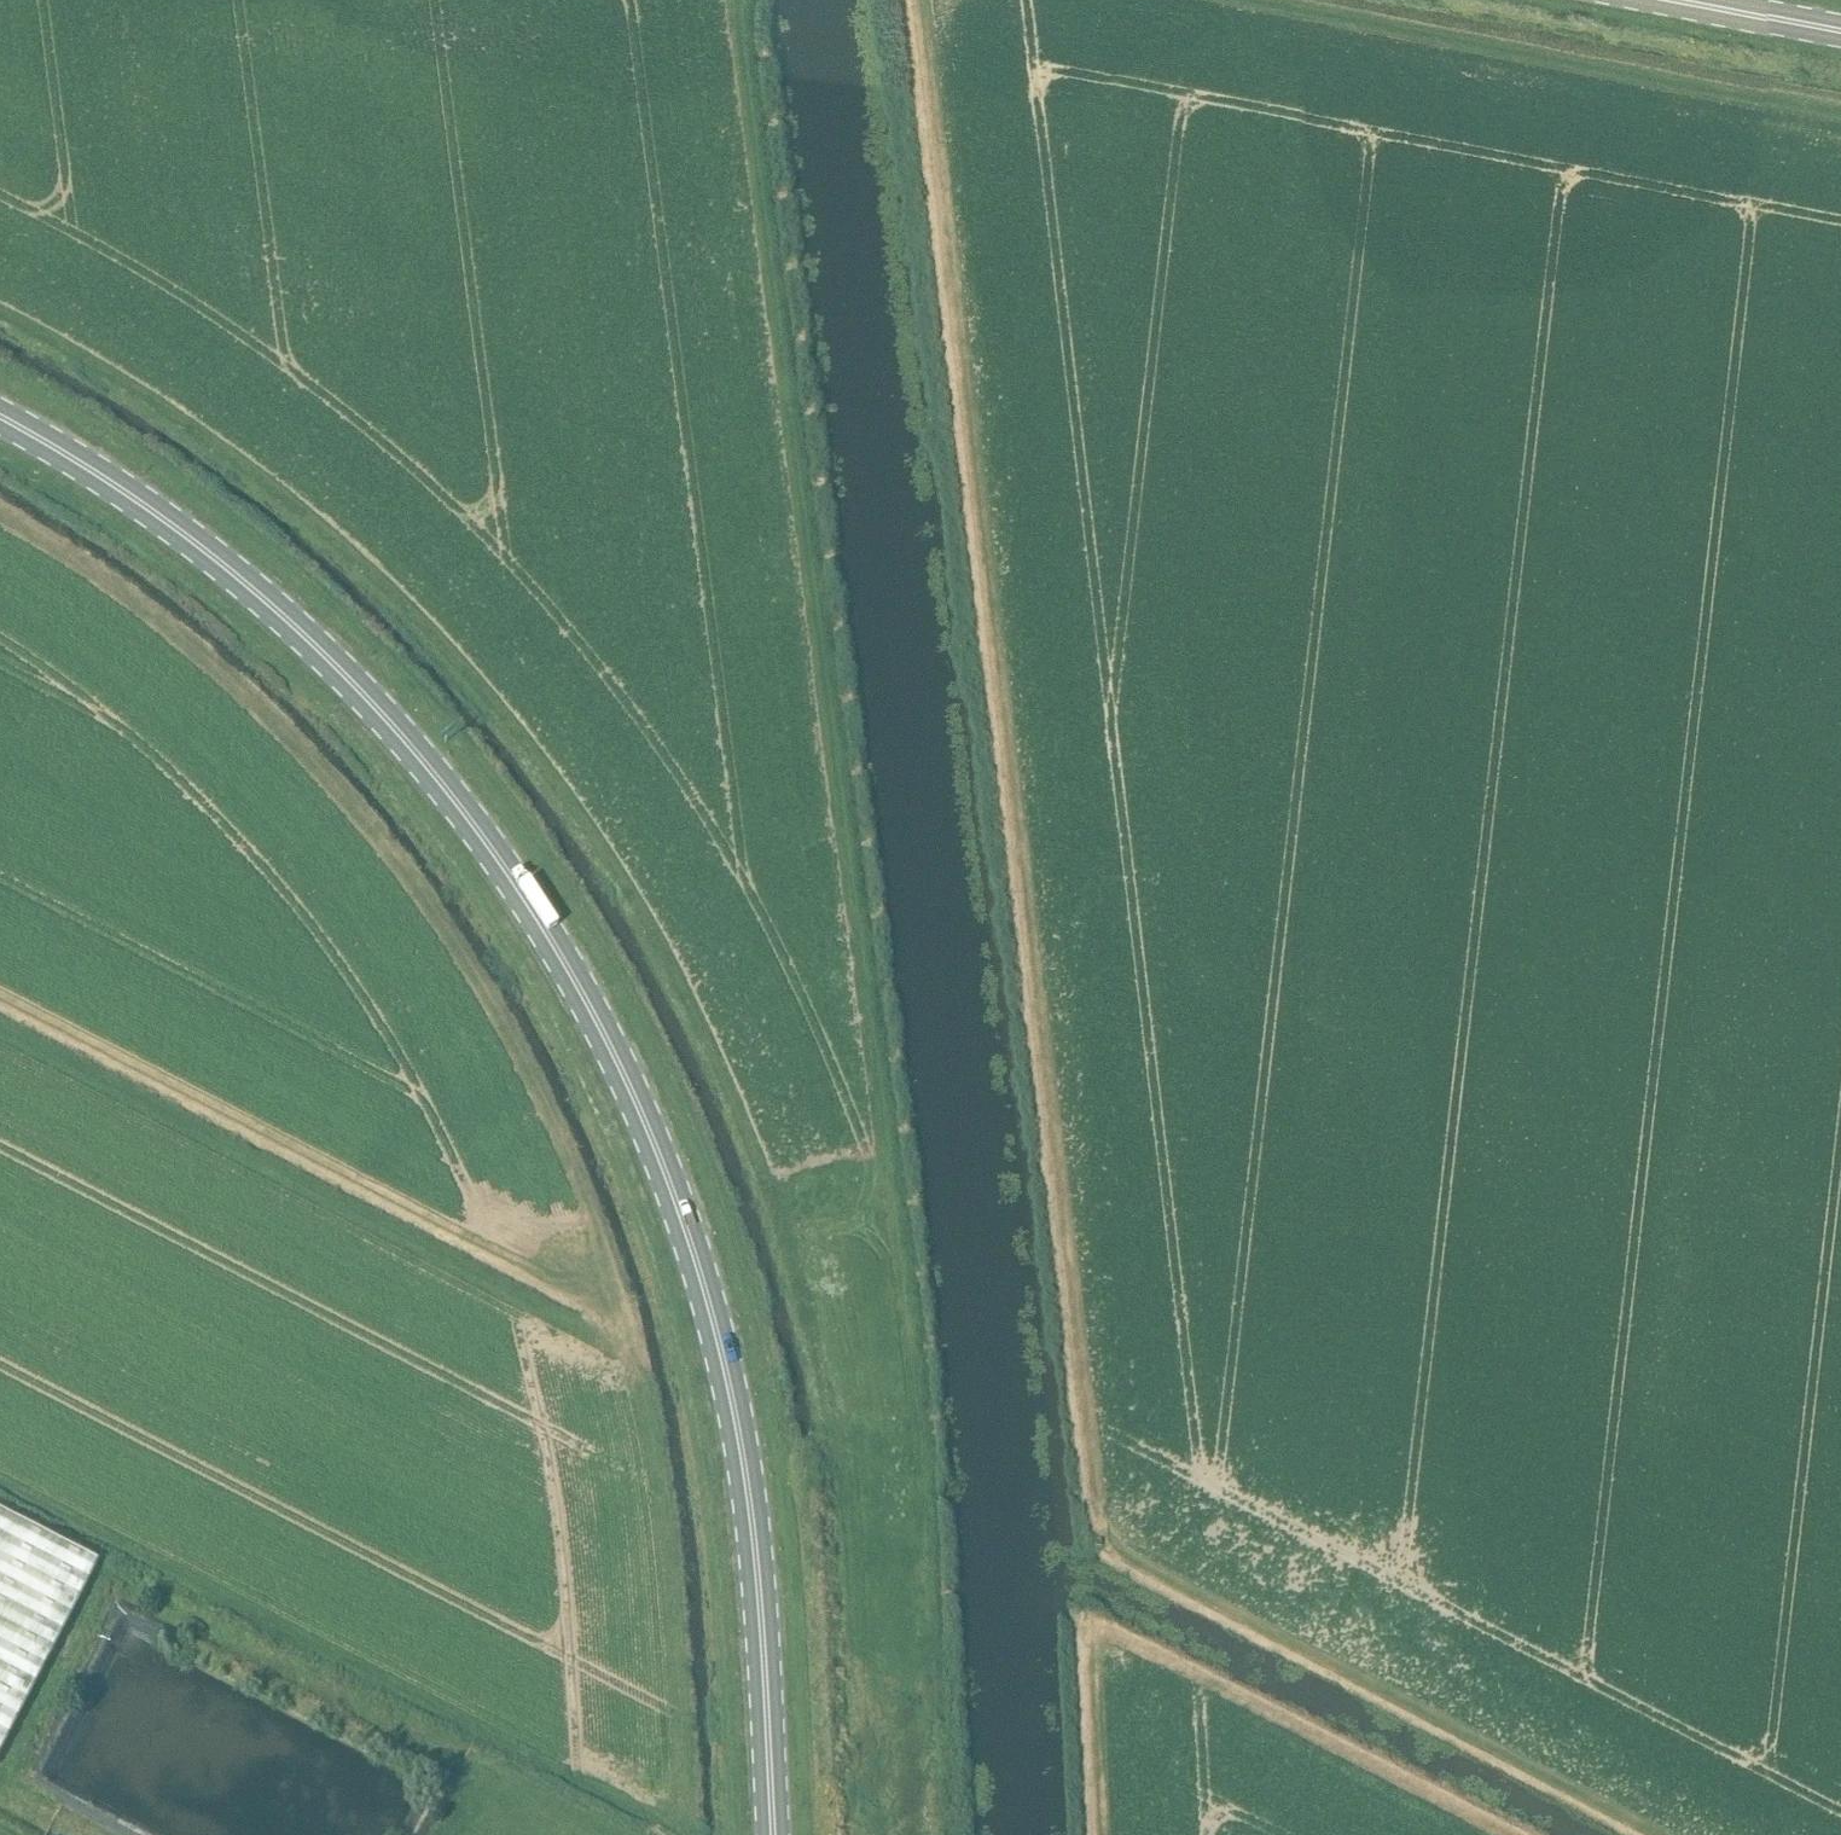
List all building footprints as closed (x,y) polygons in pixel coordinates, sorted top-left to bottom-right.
[(98,1564),(0,1513),(0,1752),(98,1564)]
